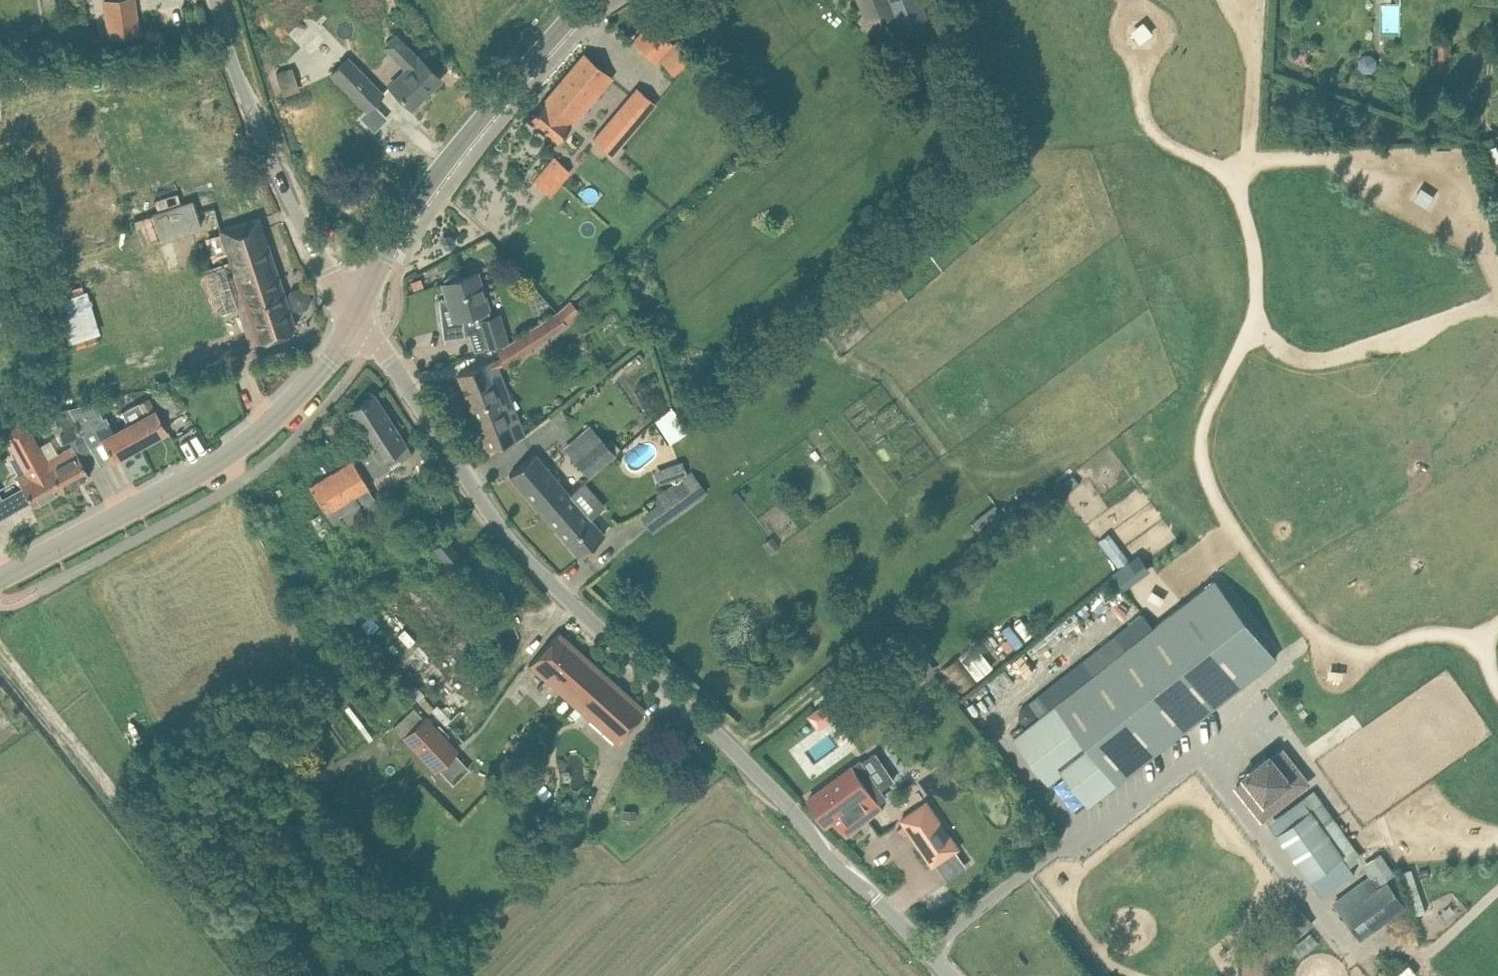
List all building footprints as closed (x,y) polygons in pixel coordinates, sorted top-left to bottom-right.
[(133,0),(106,0),(104,0),(109,36),(138,32),(133,0)] [(921,0),(860,0),(868,19),(892,9),(902,38),(931,27),(921,0)] [(1384,32),(1399,33),(1400,0),(1385,0),(1384,32)] [(652,21),(633,40),(654,62),(658,58),(673,43),(652,21)] [(7,29),(7,38),(25,38),(25,29),(7,29)] [(380,47),(391,58),(404,72),(390,86),(411,107),(426,92),(425,91),(438,78),(439,79),(440,78),(395,32),(380,47)] [(528,119),(543,132),(556,142),(611,77),(584,54),(544,101),(528,119)] [(1364,55),(1359,60),(1359,67),(1365,72),(1372,72),(1377,67),(1377,60),(1371,54),(1364,55)] [(331,74),(366,109),(383,92),(348,57),(331,74)] [(641,121),(620,104),(592,138),(612,155),(641,121)] [(534,180),(550,194),(570,171),(554,156),(534,180)] [(146,246),(206,225),(196,197),(137,218),(146,246)] [(229,260),(200,270),(215,314),(237,307),(251,344),(291,331),(292,331),(295,325),(294,325),(258,216),(219,230),(229,260)] [(452,233),(444,232),(440,239),(443,246),(451,247),(456,240),(452,233)] [(443,282),(447,296),(449,303),(440,306),(442,341),(444,341),(443,337),(464,335),(462,315),(487,307),(476,272),(443,282)] [(91,288),(60,297),(72,342),(103,333),(91,288)] [(291,291),(287,299),(290,308),(299,312),(307,308),(311,300),(308,292),(299,288),(291,291)] [(531,346),(566,323),(576,313),(566,302),(557,309),(552,313),(541,320),(505,343),(496,347),(499,357),(502,364),(503,367),(532,349),(531,346)] [(478,320),(486,347),(505,342),(498,315),(478,320)] [(515,437),(497,393),(508,388),(502,364),(499,357),(485,363),(457,374),(487,448),(515,437)] [(184,407),(177,392),(172,384),(167,387),(164,383),(152,387),(168,416),(184,407)] [(371,395),(347,410),(365,438),(354,445),(375,478),(413,454),(376,396),(371,395)] [(149,396),(123,411),(130,423),(141,444),(167,430),(158,412),(150,398),(149,396)] [(93,400),(68,407),(82,432),(90,447),(103,440),(113,460),(141,444),(130,423),(114,432),(106,417),(103,418),(93,400)] [(672,441),(689,430),(673,406),(656,418),(672,441)] [(68,407),(55,411),(57,417),(65,431),(60,433),(62,443),(70,439),(74,446),(78,454),(90,447),(82,432),(68,407)] [(58,425),(54,412),(41,415),(42,419),(44,418),(47,428),(58,425)] [(23,418),(2,429),(25,472),(17,477),(23,486),(32,504),(62,488),(46,461),(23,418)] [(564,446),(574,457),(590,476),(615,454),(589,424),(564,446)] [(73,446),(46,461),(62,488),(88,473),(79,456),(78,454),(74,446),(73,446)] [(509,474),(544,515),(569,493),(534,453),(509,474)] [(377,501),(370,489),(352,459),(309,485),(334,527),(377,501)] [(685,474),(654,498),(657,503),(669,519),(701,496),(707,491),(692,470),(685,474)] [(604,534),(590,518),(605,505),(584,480),(569,493),(544,515),(579,555),(604,534)] [(8,511),(0,496),(0,516),(8,511)] [(1110,532),(1100,539),(1120,566),(1130,558),(1110,532)] [(774,534),(764,542),(772,552),(782,545),(774,534)] [(458,552),(445,536),(433,546),(447,562),(458,552)] [(1139,553),(1113,572),(1122,585),(1148,566),(1139,553)] [(1015,736),(1050,780),(1064,769),(1091,802),(1119,780),(1276,658),(1215,579),(1015,736)] [(573,667),(584,654),(559,632),(530,664),(546,678),(537,688),(550,700),(559,690),(577,670),(573,667)] [(977,642),(961,654),(980,678),(996,666),(977,642)] [(577,670),(559,690),(615,741),(645,709),(584,654),(573,667),(577,670)] [(961,654),(943,668),(962,692),(980,678),(961,654)] [(825,701),(816,708),(822,717),(831,709),(825,701)] [(415,708),(396,726),(405,735),(436,768),(437,767),(452,782),(468,766),(453,751),(454,750),(430,724),(424,718),(415,708)] [(1237,784),(1263,817),(1264,816),(1255,805),(1298,771),(1307,783),(1308,782),(1281,749),(1270,758),(1249,774),(1237,784)] [(888,796),(862,760),(809,798),(825,821),(832,816),(848,835),(883,809),(879,803),(888,796)] [(667,773),(660,777),(665,785),(672,781),(667,773)] [(1315,788),(1270,821),(1309,878),(1311,877),(1318,888),(1363,855),(1315,788)] [(637,809),(624,808),(623,817),(636,818),(637,809)] [(959,847),(935,811),(908,829),(933,865),(959,847)] [(1370,875),(1333,902),(1342,914),(1360,940),(1406,906),(1388,881),(1379,888),(1377,885),(1370,875)]
